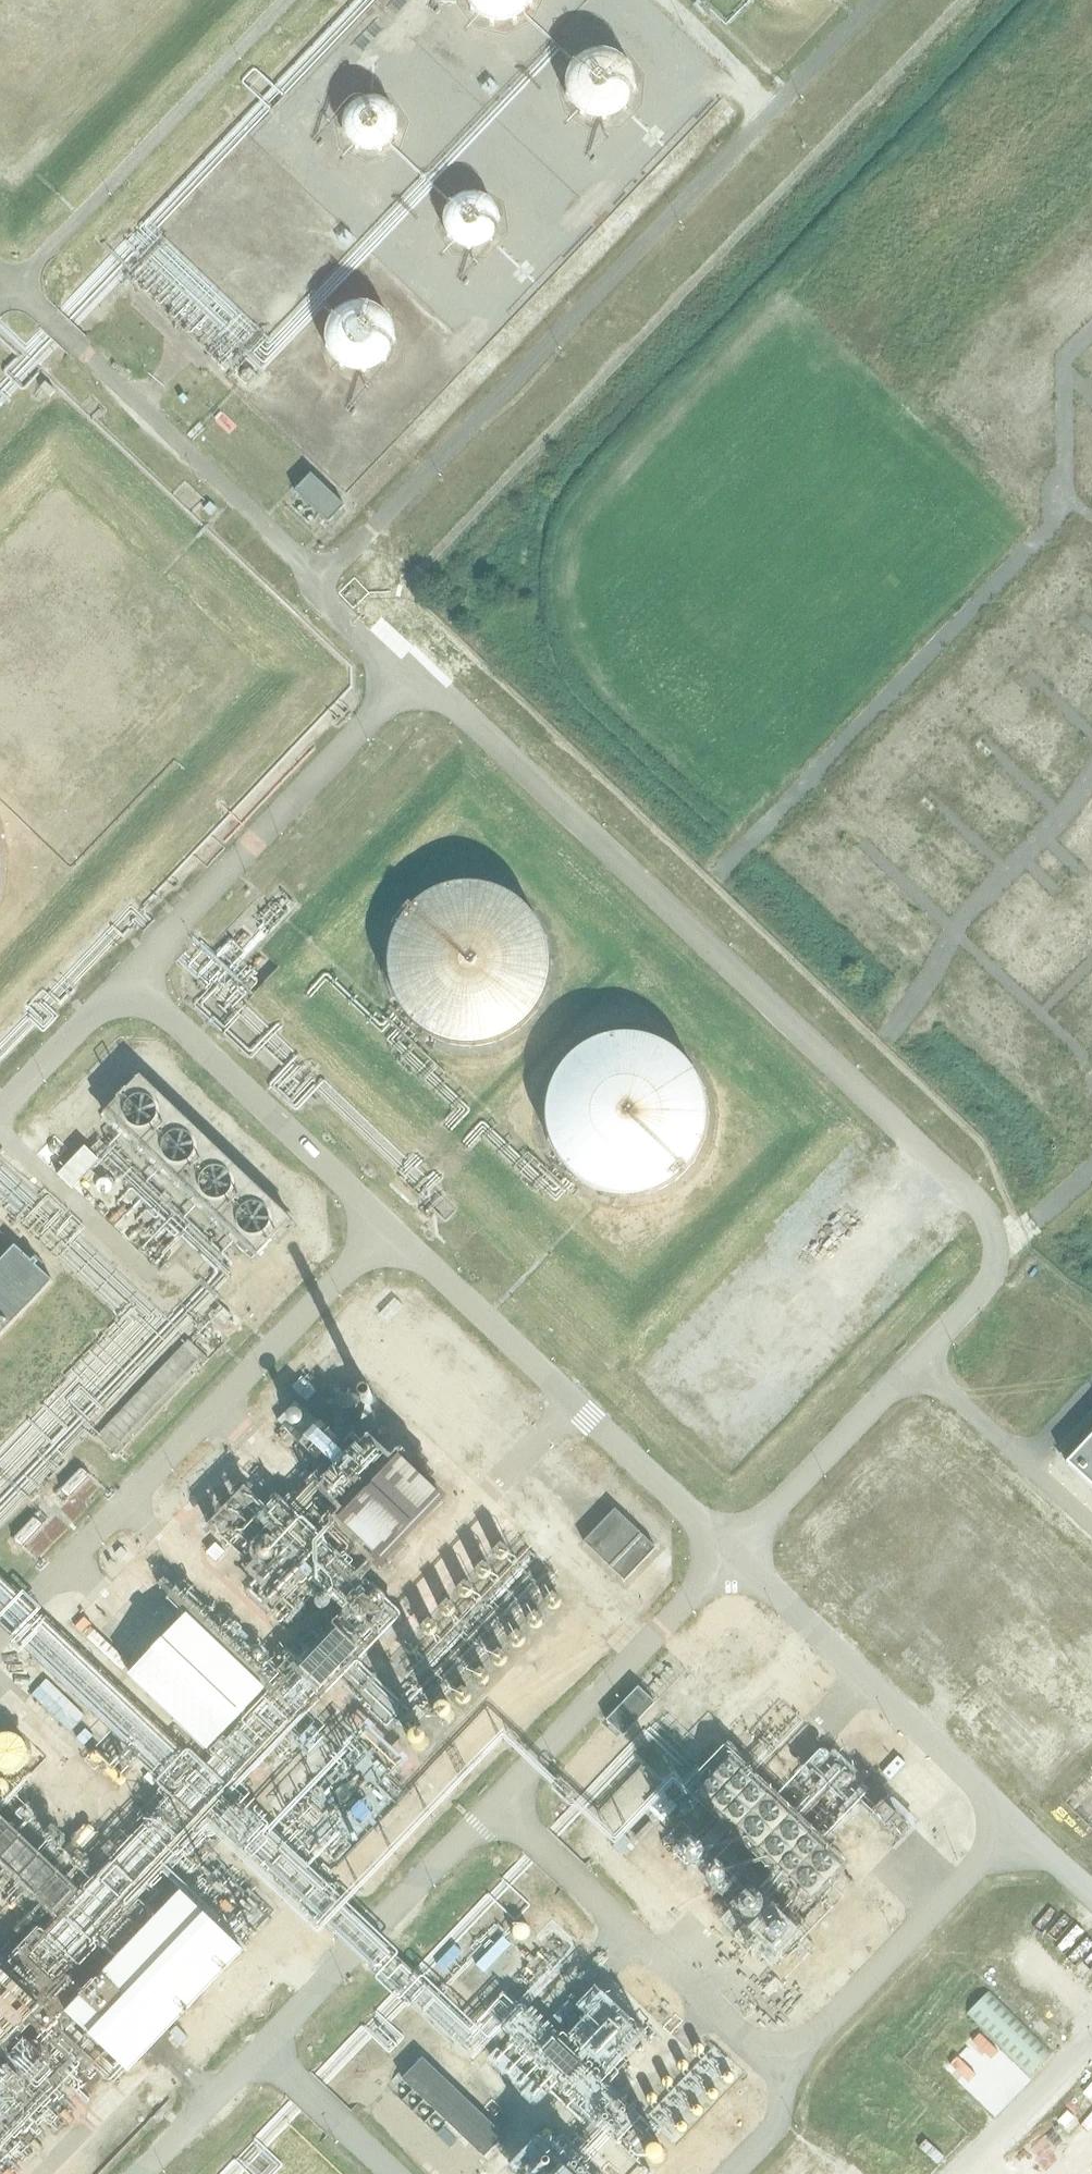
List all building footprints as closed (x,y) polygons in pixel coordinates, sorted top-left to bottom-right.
[(527,0),(462,0),(464,6),(466,12),(469,16),(475,21),(481,25),(486,27),(493,28),(498,28),(506,26),(513,23),(517,20),(521,15),(525,9),(527,2),(527,0)] [(629,93),(630,87),(629,79),(627,73),(624,67),(619,61),(614,57),(608,54),(600,51),(595,51),(588,51),(580,54),(574,57),(569,61),(564,67),(561,73),(559,79),(558,86),(559,93),(561,100),(564,106),(568,111),(574,117),(580,120),(588,122),(593,123),(600,122),(608,120),(614,117),(619,113),(624,106),(627,100),(629,93)] [(394,130),(394,125),(394,120),(393,115),(391,111),(387,107),(382,103),(378,101),(373,100),(369,99),(364,100),(359,101),(355,103),(350,107),(347,112),(345,116),(343,124),(343,130),(345,134),(347,139),(350,143),(357,148),(363,150),(368,151),(373,150),(378,149),(386,144),(390,140),(392,135),(394,130)] [(493,226),(493,221),(493,216),(491,211),(489,206),(486,203),(482,200),(478,197),(469,195),(465,195),(459,197),(450,201),(446,206),(444,210),(442,215),(441,220),(443,230),(445,235),(448,239),(453,243),(457,245),(466,247),(473,247),(477,245),(485,241),(489,236),(491,231),(493,226)] [(388,347),(389,341),(388,334),(386,329),(383,323),(380,319),(371,312),(366,310),(358,308),(352,309),(345,310),(338,314),(334,317),(330,322),(326,329),(324,335),(324,340),(324,347),(326,353),(329,359),(333,363),(338,367),(342,370),(348,372),(355,373),(361,373),(367,371),(373,369),(378,364),(382,360),(386,353),(388,347)] [(329,523),(345,506),(311,473),(295,491),(329,523)] [(542,980),(544,964),(542,949),(538,934),(531,921),(522,909),(516,904),(509,899),(497,892),(484,888),(475,886),(467,886),(453,887),(444,889),(438,891),(424,897),(411,908),(407,912),(401,920),(394,932),(390,946),(388,962),(388,976),(392,990),(398,1003),(408,1016),(412,1020),(420,1027),(433,1035),(448,1040),(461,1042),(476,1041),(492,1037),(505,1031),(511,1027),(519,1021),(524,1016),(530,1007),(537,994),(542,980)] [(704,1125),(704,1117),(703,1102),(698,1087),(690,1072),(682,1061),(675,1055),(669,1050),(657,1044),(641,1038),(624,1037),(607,1038),(591,1044),(579,1050),(572,1055),(566,1061),(557,1072),(553,1079),(550,1087),(545,1100),(544,1116),(545,1131),(549,1144),(555,1158),(560,1165),(565,1172),(572,1178),(578,1183),(591,1190),(607,1196),(620,1197),(628,1197),(638,1196),(654,1191),(663,1187),(669,1184),(680,1175),(684,1170),(690,1162),(697,1150),(702,1135),(704,1125)] [(85,1146),(76,1156),(58,1175),(72,1188),(99,1160),(85,1146)] [(53,1281),(15,1245),(0,1261),(0,1336),(53,1281)] [(366,1339),(392,1312),(373,1294),(347,1322),(366,1339)] [(225,1323),(232,1316),(224,1309),(217,1316),(225,1323)] [(303,1397),(313,1387),(305,1379),(295,1390),(303,1397)] [(1066,1463),(1091,1487),(1091,1435),(1066,1463)] [(362,1505),(405,1541),(462,1472),(419,1437),(362,1505)] [(66,1487),(86,1466),(77,1458),(57,1479),(66,1487)] [(656,1548),(615,1509),(584,1541),(584,1542),(625,1581),(656,1548)] [(201,1543),(212,1552),(221,1540),(210,1532),(201,1543)] [(112,1660),(130,1641),(91,1605),(73,1624),(112,1660)] [(259,1694),(184,1622),(133,1676),(207,1748),(259,1694)] [(27,1683),(64,1725),(81,1711),(44,1669),(27,1683)] [(982,1690),(993,1697),(1008,1677),(997,1669),(982,1690)] [(986,1710),(1035,1764),(1065,1738),(1016,1683),(986,1710)] [(655,1702),(638,1686),(606,1720),(623,1736),(655,1702)] [(27,1749),(26,1743),(22,1737),(16,1733),(11,1732),(3,1733),(0,1735),(0,1764),(3,1766),(8,1767),(16,1766),(22,1762),(26,1756),(27,1749)] [(372,1783),(347,1801),(357,1816),(383,1797),(372,1783)] [(69,2012),(125,2068),(240,1953),(184,1897),(69,2012)] [(496,1924),(475,1956),(485,1962),(506,1930),(496,1924)] [(769,1958),(747,1991),(767,2005),(790,1972),(769,1958)] [(965,2014),(1029,2076),(1051,2053),(988,1991),(965,2014)] [(484,2156),(505,2135),(423,2058),(403,2079),(484,2156)] [(571,2173),(624,2173),(595,2145),(568,2172),(571,2173)] [(874,2173),(903,2173),(883,2161),(874,2173)]
